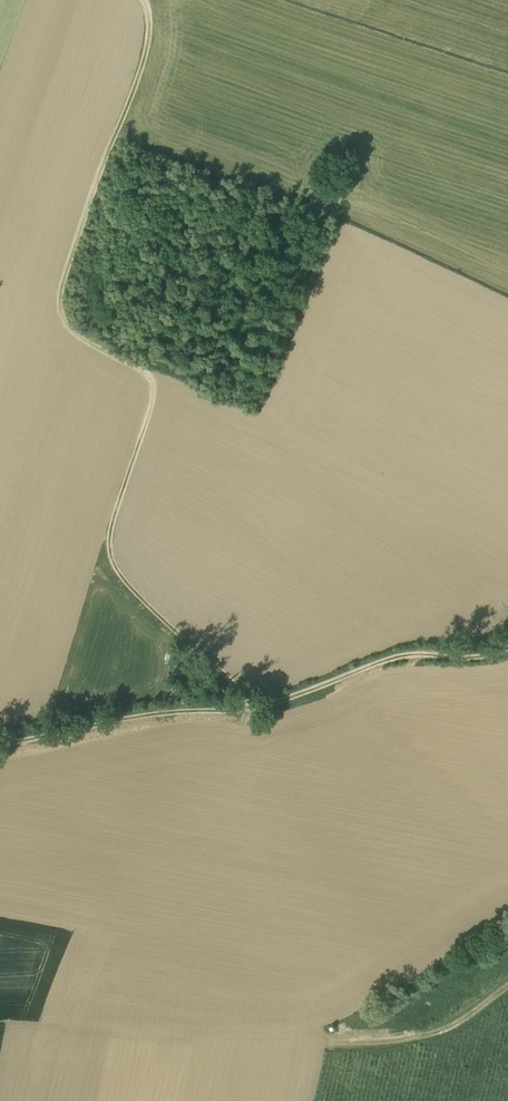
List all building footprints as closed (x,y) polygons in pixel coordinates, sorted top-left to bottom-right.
[(175,663),(171,673),(181,677),(185,666),(175,663)]
